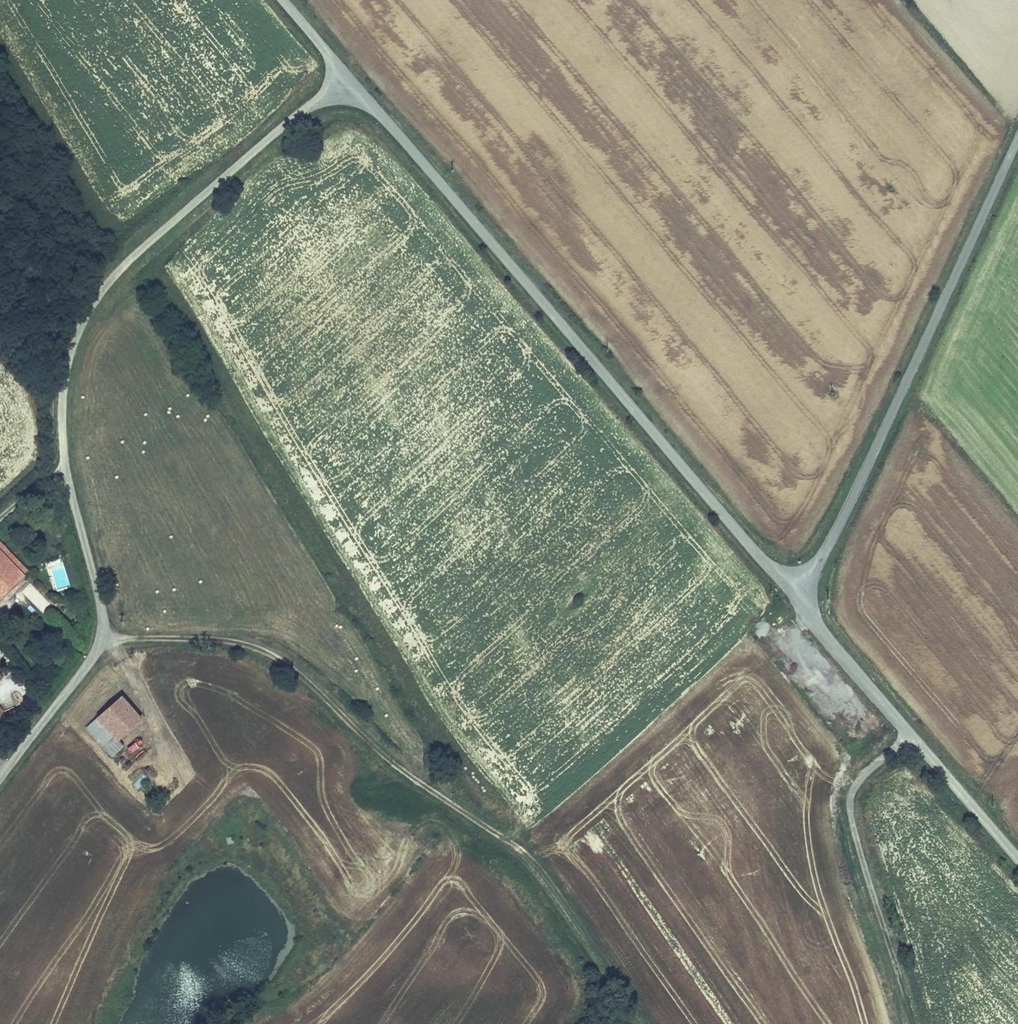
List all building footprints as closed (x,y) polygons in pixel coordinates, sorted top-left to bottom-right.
[(23,581),(28,576),(0,545),(0,556),(23,581)] [(23,581),(0,556),(0,601),(23,581)] [(51,590),(68,588),(63,560),(47,562),(51,590)] [(120,741),(142,723),(121,699),(87,729),(111,757),(123,746),(120,741)] [(139,790),(148,780),(142,774),(133,784),(139,790)]
